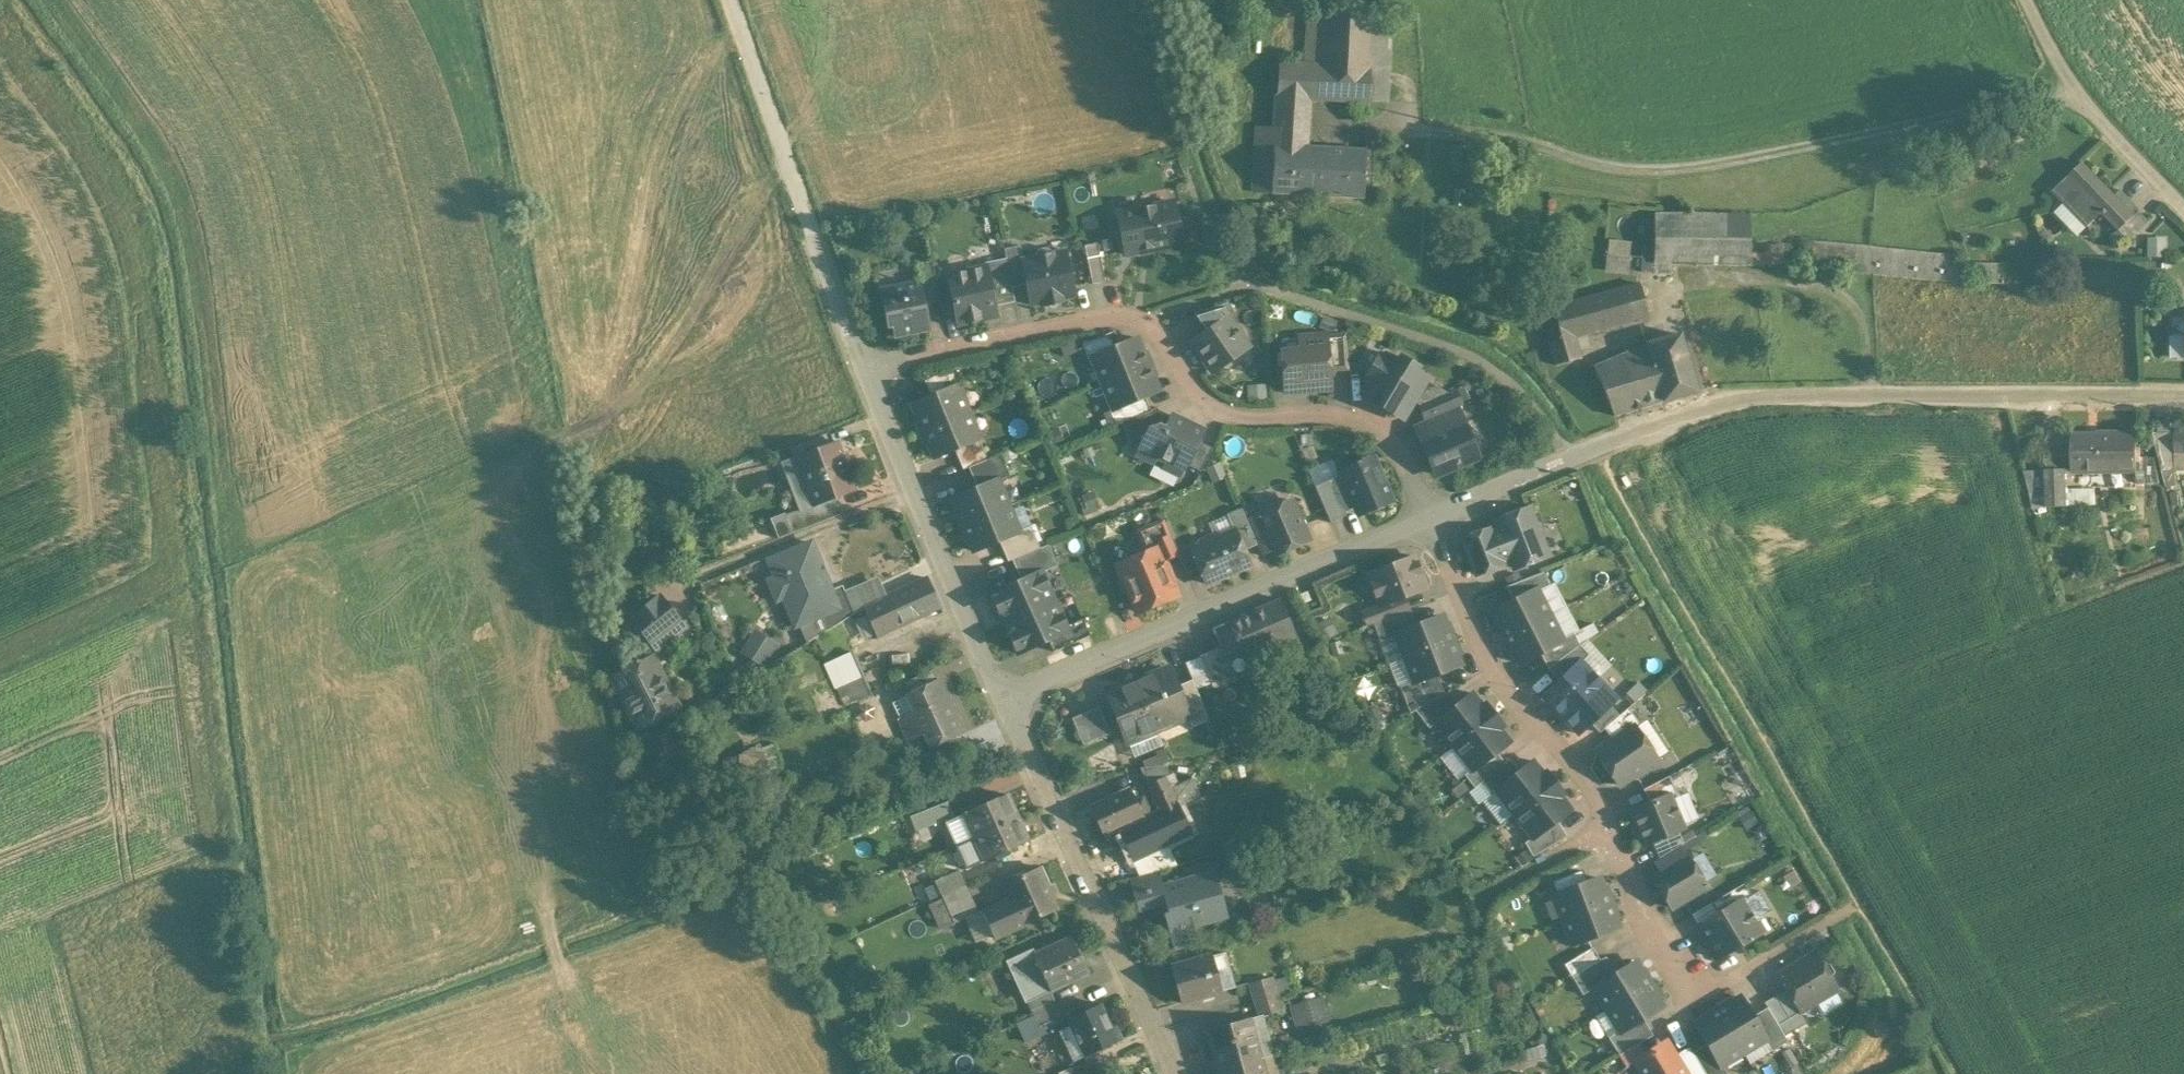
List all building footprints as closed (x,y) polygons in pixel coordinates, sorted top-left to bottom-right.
[(1309,12),(1305,64),(1308,64),(1370,67),(1373,15),(1309,12)] [(1391,17),(1373,15),(1370,67),(1371,67),(1369,103),(1386,104),(1391,17)] [(1305,64),(1280,62),(1278,98),(1306,99),(1308,64),(1305,64)] [(1308,64),(1306,99),(1312,100),(1369,103),(1371,67),(1370,67),(1308,64)] [(1306,99),(1278,98),(1276,128),(1257,127),(1256,144),(1309,147),(1312,100),(1306,99)] [(1367,135),(1347,134),(1347,149),(1366,151),(1367,135)] [(1309,147),(1256,144),(1253,192),(1310,195),(1311,176),(1325,176),(1327,148),(1309,147)] [(1347,149),(1327,148),(1325,176),(1311,176),(1310,195),(1364,198),(1366,151),(1347,149)] [(2084,162),(2054,191),(2089,227),(2103,213),(2120,231),(2140,211),(2121,192),(2116,196),(2084,162)] [(1176,201),(1115,213),(1124,256),(1185,244),(1176,201)] [(2151,222),(2140,211),(2120,231),(2113,237),(2117,245),(2128,239),(2131,242),(2151,222)] [(1750,217),(1654,213),(1653,249),(1643,249),(1644,273),(1672,273),(1672,265),(1752,268),(1813,263),(1811,270),(1957,284),(2064,287),(2064,267),(1959,263),(1960,256),(1814,242),(1752,248),(1750,217)] [(2175,231),(2168,249),(2183,255),(2183,253),(2183,234),(2175,231)] [(1634,242),(1608,240),(1606,272),(1632,273),(1634,242)] [(1098,243),(1085,245),(1092,284),(1105,282),(1098,243)] [(1027,285),(1023,259),(1020,245),(1004,248),(1006,259),(1011,288),(1027,285)] [(1033,257),(1023,259),(1027,285),(1031,304),(1042,302),(1043,307),(1063,303),(1063,298),(1075,296),(1067,251),(1054,253),(1049,249),(1038,251),(1033,257)] [(986,262),(987,265),(994,306),(1014,302),(1011,288),(1006,259),(986,262)] [(918,264),(921,282),(925,303),(940,300),(934,261),(918,264)] [(994,306),(987,265),(949,272),(958,322),(996,315),(994,306)] [(921,282),(879,290),(886,328),(892,327),(894,336),(929,330),(925,303),(921,282)] [(1640,282),(1550,304),(1556,328),(1558,337),(1547,340),(1553,366),(1581,360),(1575,335),(1649,317),(1640,282)] [(1194,313),(1206,331),(1228,316),(1234,312),(1229,304),(1194,313)] [(1250,348),(1228,316),(1206,331),(1190,342),(1213,374),(1250,348)] [(1334,320),(1321,316),(1318,326),(1331,330),(1334,320)] [(1544,331),(1547,340),(1558,337),(1556,328),(1544,331)] [(1088,358),(1092,357),(1121,345),(1115,330),(1082,344),(1088,358)] [(1343,332),(1327,333),(1329,369),(1345,368),(1343,332)] [(2170,332),(2170,360),(2183,360),(2183,332),(2170,332)] [(1304,346),(1282,348),(1284,391),(1330,388),(1329,369),(1327,333),(1303,335),(1304,346)] [(1645,343),(1593,365),(1614,416),(1697,392),(1680,335),(1645,343)] [(1121,345),(1092,357),(1102,384),(1148,365),(1137,338),(1121,345)] [(1413,401),(1419,404),(1447,392),(1427,380),(1429,376),(1418,371),(1421,366),(1399,354),(1395,360),(1385,355),(1378,356),(1367,375),(1369,383),(1365,390),(1366,398),(1375,403),(1380,403),(1388,408),(1388,411),(1399,416),(1406,415),(1413,401)] [(1102,384),(1113,410),(1145,397),(1159,392),(1148,365),(1102,384)] [(924,378),(931,396),(958,385),(962,383),(955,366),(924,378)] [(1263,382),(1246,384),(1248,400),(1265,398),(1263,382)] [(958,385),(931,396),(910,404),(922,431),(969,411),(958,385)] [(1447,392),(1419,404),(1426,421),(1460,407),(1469,403),(1462,386),(1447,392)] [(1145,397),(1113,410),(1110,412),(1115,426),(1122,423),(1151,411),(1145,397)] [(1423,441),(1464,424),(1467,423),(1460,407),(1426,421),(1413,426),(1420,443),(1423,441)] [(2160,408),(2157,428),(2172,429),(2174,410),(2160,408)] [(1128,443),(1141,449),(1151,429),(1158,426),(1164,429),(1167,422),(1162,420),(1158,409),(1151,411),(1122,423),(1128,443)] [(955,451),(980,440),(981,440),(969,411),(922,431),(933,459),(955,451)] [(1151,429),(1141,449),(1137,456),(1152,464),(1156,457),(1183,471),(1186,465),(1199,441),(1204,430),(1172,413),(1167,422),(1164,429),(1158,426),(1151,429)] [(1478,458),(1464,424),(1423,441),(1432,464),(1430,469),(1432,474),(1439,477),(1447,474),(1449,470),(1478,458)] [(1056,428),(1045,433),(1052,446),(1062,441),(1056,428)] [(1318,432),(1304,432),(1304,447),(1318,447),(1318,432)] [(2096,434),(2072,435),(2072,446),(2073,471),(2137,470),(2136,432),(2096,433),(2096,434)] [(2174,434),(2153,434),(2167,487),(2178,485),(2175,472),(2174,434)] [(2174,434),(2175,472),(2183,471),(2183,434),(2174,434)] [(988,458),(980,440),(955,451),(963,468),(968,466),(988,458)] [(1212,448),(1199,441),(1186,465),(1200,472),(1212,448)] [(838,442),(795,458),(813,505),(813,506),(837,497),(856,490),(838,442)] [(2072,446),(2044,447),(2045,472),(2067,471),(2073,471),(2072,446)] [(968,466),(977,487),(998,478),(1009,474),(1000,453),(988,458),(968,466)] [(1307,465),(1316,486),(1331,479),(1340,476),(1338,472),(1331,455),(1307,465)] [(1340,476),(1331,479),(1345,511),(1354,507),(1358,516),(1394,501),(1375,456),(1338,472),(1340,476)] [(1219,463),(1206,467),(1209,478),(1222,474),(1219,463)] [(2045,472),(2025,472),(2034,507),(2068,506),(2067,503),(2067,489),(2067,471),(2045,472)] [(998,478),(977,487),(950,498),(962,525),(1010,505),(998,478)] [(1331,479),(1316,486),(1331,522),(1347,516),(1345,511),(1331,479)] [(2095,489),(2067,489),(2067,503),(2095,502),(2095,489)] [(1091,492),(1080,496),(1087,511),(1097,506),(1091,492)] [(2181,492),(2172,493),(2174,507),(2183,505),(2181,492)] [(837,497),(813,506),(813,505),(798,510),(800,514),(805,528),(843,513),(837,497)] [(1292,499),(1257,514),(1272,549),(1275,556),(1310,541),(1292,499)] [(697,502),(685,506),(691,526),(704,522),(697,502)] [(972,551),(1000,540),(1021,531),(1010,505),(962,525),(972,551)] [(1499,533),(1491,535),(1500,561),(1511,558),(1515,569),(1548,557),(1542,540),(1543,535),(1540,525),(1537,524),(1530,506),(1494,519),(1499,533)] [(1227,514),(1234,531),(1243,551),(1257,545),(1246,519),(1241,508),(1227,514)] [(800,514),(787,519),(792,533),(805,528),(800,514)] [(1272,549),(1257,514),(1246,519),(1257,545),(1261,554),(1272,549)] [(1137,531),(1145,552),(1158,547),(1163,561),(1178,556),(1176,551),(1164,520),(1137,531)] [(1021,531),(1000,540),(1008,561),(1012,559),(1040,547),(1031,527),(1021,531)] [(1489,529),(1463,538),(1476,575),(1502,566),(1500,561),(1491,535),(1489,529)] [(1243,551),(1234,531),(1219,537),(1215,535),(1201,541),(1199,547),(1192,549),(1199,568),(1206,585),(1250,566),(1243,551)] [(830,591),(810,543),(769,560),(797,626),(821,616),(837,609),(830,591)] [(1020,581),(1043,571),(1060,564),(1051,543),(1040,547),(1012,559),(1020,581)] [(1190,545),(1176,551),(1178,556),(1186,574),(1199,568),(1192,549),(1190,545)] [(1168,564),(1163,561),(1158,547),(1145,552),(1117,563),(1119,567),(1117,572),(1121,581),(1125,582),(1137,613),(1177,597),(1173,587),(1176,582),(1168,564)] [(1366,573),(1379,606),(1408,595),(1428,587),(1415,554),(1366,573)] [(1056,601),(1043,571),(1020,581),(991,593),(1004,623),(1056,601)] [(1542,573),(1506,587),(1513,601),(1538,589),(1549,585),(1542,573)] [(884,598),(864,608),(865,609),(877,636),(940,607),(927,578),(884,598)] [(877,583),(846,596),(854,614),(865,609),(864,608),(884,598),(877,583)] [(842,586),(830,591),(837,609),(821,616),(827,631),(854,614),(846,596),(842,586)] [(1551,615),(1538,589),(1513,601),(1493,611),(1506,637),(1551,615)] [(1307,590),(1296,595),(1301,604),(1311,600),(1307,590)] [(1408,595),(1379,606),(1363,612),(1368,625),(1374,623),(1413,607),(1408,595)] [(1298,641),(1280,596),(1210,624),(1220,648),(1233,681),(1252,673),(1247,661),(1298,641)] [(1017,655),(1049,641),(1069,633),(1066,626),(1056,601),(1004,623),(1017,655)] [(1392,634),(1419,623),(1413,607),(1374,623),(1380,638),(1392,634)] [(658,608),(641,614),(650,639),(667,633),(658,608)] [(1443,614),(1419,623),(1392,634),(1402,659),(1453,639),(1443,614)] [(1537,654),(1563,641),(1551,615),(1506,637),(1518,663),(1537,654)] [(1325,617),(1313,624),(1322,639),(1334,632),(1325,617)] [(1069,633),(1049,641),(1055,655),(1091,640),(1082,619),(1066,626),(1069,633)] [(1592,625),(1578,631),(1586,641),(1597,633),(1592,625)] [(1578,631),(1563,641),(1537,654),(1548,669),(1578,647),(1586,641),(1578,631)] [(756,633),(743,658),(751,662),(746,671),(752,675),(757,665),(762,668),(775,643),(756,633)] [(1380,638),(1390,664),(1402,659),(1392,634),(1380,638)] [(1344,639),(1327,646),(1332,659),(1349,652),(1344,639)] [(1402,659),(1412,683),(1438,674),(1463,664),(1453,639),(1402,659)] [(1586,641),(1578,647),(1586,656),(1582,661),(1599,679),(1611,668),(1586,641)] [(1548,669),(1559,680),(1582,661),(1586,656),(1578,647),(1548,669)] [(1220,648),(1185,661),(1193,680),(1197,692),(1212,686),(1213,689),(1233,681),(1220,648)] [(871,696),(851,652),(826,664),(845,706),(871,696)] [(639,661),(638,660),(635,661),(636,663),(612,675),(640,729),(679,709),(651,655),(639,661)] [(1390,664),(1400,688),(1412,683),(1402,659),(1390,664)] [(1543,696),(1560,715),(1578,735),(1591,724),(1610,706),(1617,699),(1599,679),(1582,661),(1559,680),(1543,696)] [(932,670),(904,683),(909,695),(937,682),(932,670)] [(1189,719),(1176,687),(1169,670),(1137,682),(1156,732),(1189,719)] [(1438,674),(1412,683),(1400,688),(1411,712),(1415,710),(1445,694),(1438,674)] [(707,675),(695,680),(700,692),(712,686),(707,675)] [(1193,680),(1176,687),(1189,719),(1192,728),(1209,721),(1197,692),(1193,680)] [(909,695),(907,696),(916,713),(900,720),(909,739),(924,732),(931,747),(963,732),(939,681),(937,682),(909,695)] [(1137,682),(1109,694),(1134,756),(1162,745),(1156,732),(1137,682)] [(1435,724),(1460,704),(1450,692),(1445,694),(1415,710),(1428,730),(1435,724)] [(1474,694),(1460,704),(1435,724),(1452,747),(1496,713),(1488,702),(1483,706),(1474,694)] [(891,703),(900,720),(916,713),(907,696),(891,703)] [(1098,706),(1071,717),(1082,745),(1109,733),(1098,706)] [(1620,716),(1610,706),(1591,724),(1600,734),(1605,730),(1620,716)] [(1605,730),(1614,742),(1637,726),(1641,724),(1630,708),(1620,716),(1605,730)] [(1379,709),(1366,714),(1372,727),(1384,721),(1379,709)] [(1452,747),(1472,772),(1498,752),(1512,742),(1501,728),(1505,725),(1496,713),(1452,747)] [(1637,726),(1614,742),(1596,753),(1618,786),(1631,777),(1638,777),(1645,772),(1647,767),(1658,759),(1637,726)] [(854,748),(838,752),(842,769),(859,764),(854,748)] [(1141,764),(1143,768),(1166,766),(1170,766),(1164,750),(1157,753),(1159,758),(1141,764)] [(1725,766),(1728,770),(1741,762),(1733,750),(1719,758),(1716,760),(1719,765),(1706,773),(1708,777),(1725,766)] [(1498,752),(1472,772),(1467,775),(1475,786),(1480,783),(1506,763),(1498,752)] [(1496,791),(1522,771),(1512,758),(1506,763),(1480,783),(1490,796),(1496,791)] [(1245,761),(1235,762),(1236,776),(1246,775),(1245,761)] [(1534,762),(1522,771),(1496,791),(1513,814),(1555,782),(1547,771),(1543,773),(1534,762)] [(1143,768),(1140,768),(1147,784),(1166,776),(1170,775),(1166,766),(1143,768)] [(1670,793),(1683,822),(1699,815),(1680,772),(1669,777),(1675,791),(1670,793)] [(1166,776),(1147,784),(1158,810),(1177,803),(1170,788),(1166,776)] [(1643,790),(1649,803),(1670,793),(1675,791),(1669,777),(1643,790)] [(1191,780),(1170,788),(1177,803),(1177,804),(1197,796),(1191,780)] [(1564,793),(1555,782),(1513,814),(1531,838),(1555,820),(1570,808),(1561,796),(1564,793)] [(1129,786),(1088,806),(1104,838),(1152,815),(1142,796),(1135,799),(1129,786)] [(1683,822),(1670,793),(1649,803),(1629,811),(1644,846),(1653,842),(1679,831),(1685,828),(1683,822)] [(1005,794),(964,813),(975,837),(1016,818),(1005,794)] [(922,812),(928,826),(943,820),(953,816),(947,802),(922,812)] [(922,812),(910,817),(916,831),(928,826),(922,812)] [(953,816),(943,820),(955,846),(975,837),(964,813),(953,816)] [(1752,817),(1739,816),(1738,829),(1751,830),(1752,817)] [(1016,818),(975,837),(986,861),(1027,842),(1016,818)] [(1555,820),(1531,838),(1523,844),(1534,858),(1566,837),(1555,820)] [(1679,831),(1653,842),(1660,858),(1681,845),(1684,843),(1679,831)] [(975,837),(955,846),(966,870),(986,861),(975,837)] [(1660,858),(1654,862),(1660,873),(1688,856),(1681,845),(1660,858)] [(1672,909),(1707,887),(1688,856),(1660,873),(1653,878),(1672,909)] [(1177,871),(1180,881),(1198,876),(1195,866),(1177,871)] [(1039,867),(1003,884),(1011,900),(982,912),(994,938),(1056,910),(1046,887),(1048,886),(1039,867)] [(1553,880),(1557,892),(1586,882),(1581,870),(1553,880)] [(958,871),(936,881),(943,895),(965,885),(958,871)] [(1128,880),(1132,894),(1163,885),(1159,871),(1128,880)] [(1163,885),(1132,894),(1137,914),(1161,907),(1169,936),(1223,921),(1210,872),(1198,876),(1180,881),(1163,885)] [(1610,901),(1601,876),(1586,882),(1557,892),(1552,894),(1561,920),(1610,901)] [(1710,904),(1717,915),(1743,900),(1751,895),(1744,884),(1710,904)] [(965,885),(943,895),(955,923),(978,912),(965,885)] [(1743,900),(1755,919),(1770,910),(1758,891),(1751,895),(1743,900)] [(1697,927),(1717,960),(1763,933),(1755,919),(1743,900),(1717,915),(1697,927)] [(1620,928),(1610,901),(1561,920),(1571,946),(1620,928)] [(1071,939),(1034,956),(1049,990),(1050,991),(1087,973),(1071,939)] [(1594,947),(1565,964),(1573,978),(1602,961),(1594,947)] [(1034,956),(1032,951),(1009,962),(1026,1000),(1049,990),(1034,956)] [(1225,951),(1170,966),(1180,1004),(1235,990),(1225,951)] [(1778,974),(1787,989),(1801,1011),(1837,990),(1830,978),(1833,972),(1828,965),(1823,965),(1815,952),(1778,974)] [(1592,989),(1619,973),(1610,957),(1602,961),(1573,978),(1582,994),(1592,989)] [(1637,962),(1619,973),(1592,989),(1605,1011),(1651,984),(1637,962)] [(847,965),(838,970),(844,981),(853,976),(847,965)] [(1510,971),(1494,976),(1499,990),(1515,986),(1510,971)] [(1248,982),(1255,1004),(1277,998),(1273,981),(1271,976),(1248,982)] [(1286,978),(1273,981),(1277,998),(1290,994),(1286,978)] [(1605,1011),(1618,1033),(1642,1019),(1664,1006),(1651,984),(1605,1011)] [(1801,1011),(1787,989),(1764,1003),(1767,1007),(1787,1041),(1793,1051),(1802,1046),(1793,1032),(1808,1023),(1801,1011)] [(1049,990),(1026,1000),(1033,1016),(1056,1005),(1049,990)] [(1743,1054),(1767,1040),(1752,1016),(1740,996),(1717,1010),(1743,1054)] [(1323,997),(1290,1006),(1295,1026),(1329,1017),(1323,997)] [(1255,1004),(1258,1017),(1262,1016),(1281,1011),(1277,998),(1255,1004)] [(1100,1004),(1067,1019),(1070,1024),(1085,1057),(1121,1040),(1115,1025),(1111,1027),(1100,1004)] [(1056,1005),(1033,1016),(1040,1031),(1063,1021),(1056,1005)] [(1752,1016),(1767,1040),(1772,1050),(1787,1041),(1767,1007),(1752,1016)] [(1696,1023),(1708,1043),(1722,1067),(1743,1054),(1717,1010),(1696,1023)] [(1033,1016),(1015,1024),(1023,1043),(1042,1035),(1040,1031),(1033,1016)] [(1207,1031),(1218,1070),(1273,1056),(1262,1016),(1258,1017),(1207,1031)] [(1642,1019),(1618,1033),(1608,1039),(1618,1056),(1652,1036),(1642,1019)] [(1070,1024),(1054,1032),(1068,1064),(1085,1057),(1070,1024)] [(1465,1036),(1453,1039),(1458,1058),(1470,1055),(1465,1036)] [(1677,1057),(1666,1039),(1632,1059),(1641,1073),(1687,1073),(1677,1057)] [(1708,1043),(1693,1053),(1705,1073),(1726,1073),(1722,1067),(1708,1043)] [(1687,1073),(1705,1073),(1693,1053),(1691,1049),(1677,1057),(1687,1073)] [(1219,1073),(1278,1073),(1273,1056),(1218,1070),(1219,1073)] [(1587,1062),(1576,1061),(1575,1073),(1586,1073),(1587,1062)]
